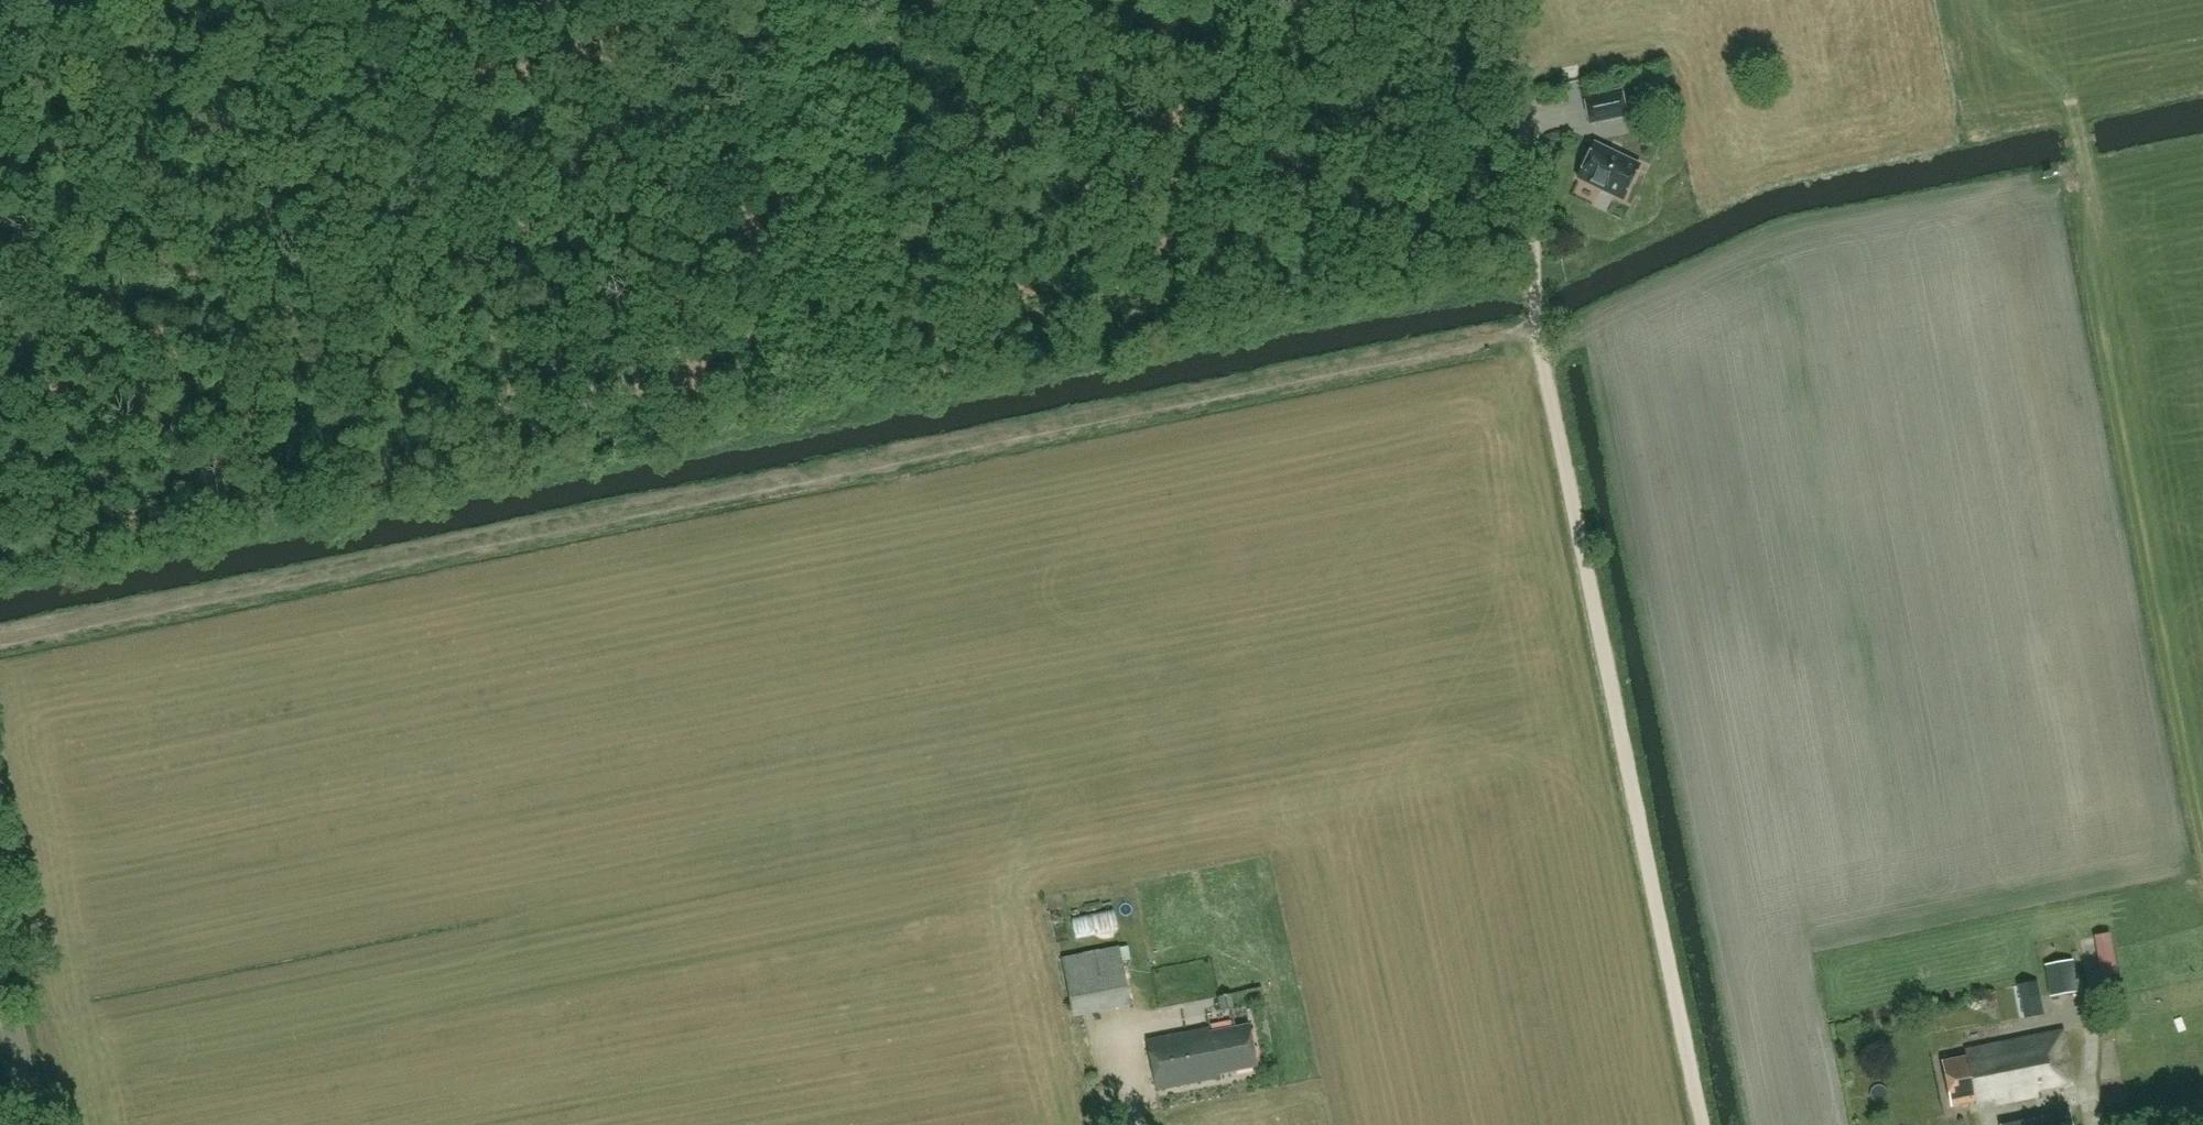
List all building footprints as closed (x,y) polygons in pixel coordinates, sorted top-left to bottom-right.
[(1621,90),(1585,98),(1591,124),(1626,116),(1621,90)] [(1640,165),(1595,144),(1578,179),(1623,200),(1640,165)] [(1078,923),(1082,941),(1124,932),(1120,914),(1078,923)] [(1119,945),(1062,956),(1073,1015),(1130,1004),(1119,945)] [(2045,963),(2050,995),(2076,991),(2071,959),(2045,963)] [(2006,994),(2008,1021),(2046,1019),(2044,992),(2006,994)] [(1209,1027),(1146,1040),(1156,1089),(1219,1076),(1218,1073),(1257,1065),(1249,1023),(1210,1031),(1209,1027)] [(2073,1081),(2063,1031),(1966,1050),(1967,1056),(1943,1060),(1951,1105),(1994,1096),(1995,1102),(2037,1094),(2036,1088),(2073,1081)]
